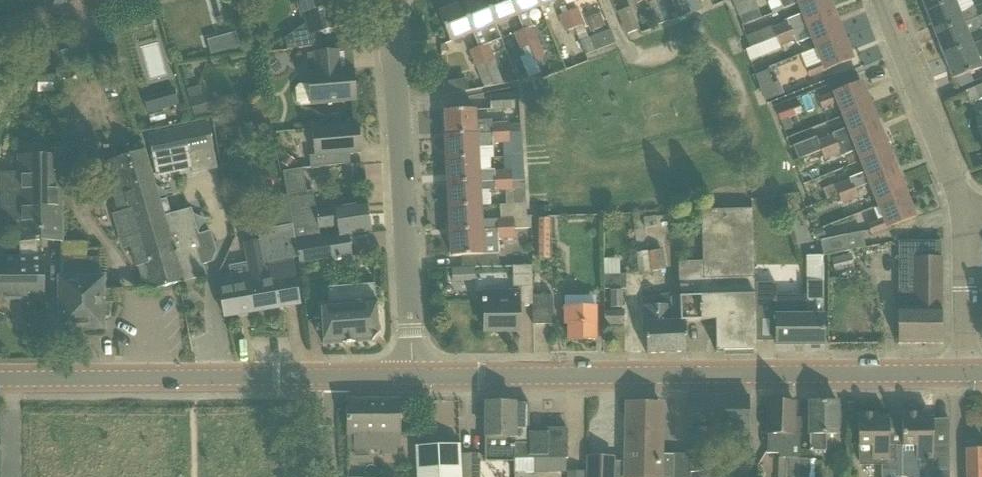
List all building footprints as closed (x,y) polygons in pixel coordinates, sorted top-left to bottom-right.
[(43,9),(59,16),(65,0),(47,0),(43,9)] [(96,7),(100,10),(108,7),(111,3),(110,0),(94,0),(96,7)] [(310,36),(314,47),(321,46),(318,33),(321,33),(326,35),(331,34),(333,29),(343,26),(339,12),(342,11),(338,0),(298,0),(303,17),(305,17),(310,36)] [(461,5),(472,34),(473,33),(479,48),(495,85),(503,83),(493,60),(495,59),(488,44),(501,39),(495,25),(485,0),(475,0),(461,5)] [(517,16),(511,0),(485,0),(495,25),(517,16)] [(517,16),(524,30),(535,61),(545,57),(533,27),(532,27),(527,12),(540,7),(537,0),(511,0),(517,16)] [(647,3),(655,25),(671,20),(662,0),(645,0),(647,3)] [(746,15),(759,10),(755,0),(732,0),(738,17),(746,15)] [(834,15),(828,0),(807,0),(797,4),(801,14),(787,20),(788,22),(773,28),(772,26),(745,36),(749,47),(773,39),(776,37),(776,38),(834,15)] [(807,0),(779,0),(783,9),(797,4),(807,0)] [(926,12),(955,1),(954,0),(921,0),(926,12)] [(955,1),(926,12),(934,35),(981,16),(981,5),(959,14),(955,1)] [(450,42),(472,34),(461,5),(439,14),(450,42)] [(626,34),(640,29),(631,7),(617,12),(626,34)] [(577,8),(568,12),(574,29),(585,55),(615,43),(609,30),(589,38),(577,8)] [(574,29),(568,12),(558,16),(565,32),(574,29)] [(605,27),(600,13),(586,18),(591,32),(605,27)] [(811,38),(815,49),(843,38),(834,15),(776,38),(780,47),(795,42),(796,44),(811,38)] [(943,57),(972,46),(971,45),(967,34),(981,28),(981,16),(934,35),(943,57)] [(540,73),(535,61),(524,30),(514,33),(520,50),(523,49),(525,56),(520,58),(527,78),(540,73)] [(240,48),(235,33),(228,35),(232,50),(240,48)] [(852,61),(843,38),(815,49),(816,50),(801,55),(806,69),(810,78),(834,68),(852,61)] [(952,80),(971,73),(981,68),(981,41),(971,45),(972,46),(943,57),(952,80)] [(484,88),(495,85),(479,48),(469,51),(484,88)] [(311,105),(356,101),(353,70),(340,70),(338,51),(315,53),(316,73),(308,73),(311,105)] [(109,71),(105,56),(91,59),(95,74),(109,71)] [(436,82),(452,80),(449,59),(433,61),(436,82)] [(777,96),(767,70),(755,75),(765,101),(777,96)] [(56,93),(56,91),(56,75),(55,75),(46,75),(37,75),(38,93),(56,93)] [(467,78),(441,82),(443,94),(469,90),(467,78)] [(837,103),(842,117),(870,105),(861,83),(819,100),(822,109),(837,103)] [(970,102),(981,97),(981,85),(965,92),(970,102)] [(209,93),(202,95),(189,99),(194,118),(214,112),(209,93)] [(491,109),(514,108),(514,94),(490,95),(491,109)] [(179,106),(176,96),(167,98),(169,108),(179,106)] [(780,121),(795,115),(790,103),(776,109),(780,121)] [(793,146),(798,160),(807,156),(821,150),(821,151),(879,128),(870,105),(842,117),(846,128),(832,134),(832,135),(817,141),(816,137),(793,146)] [(475,110),(464,111),(444,112),(446,136),(509,133),(509,122),(493,123),(492,120),(476,121),(475,110)] [(339,114),(330,115),(326,120),(326,126),(340,125),(339,114)] [(793,129),(789,118),(780,121),(785,132),(793,129)] [(168,157),(188,153),(192,174),(217,169),(208,123),(163,132),(168,157)] [(310,168),(336,166),(336,155),(360,153),(358,125),(313,129),(315,156),(309,156),(310,168)] [(139,152),(132,127),(107,134),(114,159),(153,290),(182,282),(162,216),(158,201),(144,150),(139,152)] [(879,128),(821,151),(825,161),(840,155),(840,157),(855,151),(860,162),(888,150),(879,128)] [(493,144),(509,144),(509,133),(446,136),(447,160),(478,159),(477,148),(493,148),(493,144)] [(897,173),(888,150),(860,162),(864,173),(849,178),(849,180),(834,186),(838,195),(855,189),(869,184),(897,173)] [(289,167),(294,159),(286,155),(281,163),(289,167)] [(18,230),(18,240),(39,240),(61,240),(60,159),(17,159),(17,175),(0,175),(1,230),(18,230)] [(495,182),(512,181),(511,171),(495,171),(495,170),(478,171),(478,159),(447,160),(448,184),(479,183),(495,182)] [(359,180),(358,166),(344,167),(346,181),(359,180)] [(292,226),(291,226),(294,242),(320,238),(319,231),(337,228),(338,235),(340,235),(340,236),(349,235),(370,231),(366,204),(335,209),(335,210),(316,212),(313,191),(307,192),(303,169),(283,172),(292,226)] [(869,184),(878,207),(906,195),(897,173),(869,184)] [(496,192),(505,191),(512,191),(512,181),(495,182),(496,192)] [(480,207),(479,192),(496,192),(495,182),(479,183),(448,184),(449,209),(480,207)] [(838,196),(834,186),(822,191),(826,200),(838,196)] [(859,199),(855,189),(838,195),(842,205),(859,199)] [(872,235),(915,218),(906,195),(878,207),(883,220),(868,226),(872,235)] [(766,208),(782,208),(781,196),(766,197),(766,208)] [(191,208),(171,214),(166,199),(158,201),(182,282),(206,275),(203,264),(211,262),(216,252),(211,231),(198,235),(195,225),(191,208)] [(514,218),(481,220),(480,207),(449,209),(451,233),(514,229),(531,229),(531,216),(513,217),(514,218)] [(716,352),(756,351),(753,209),(710,210),(714,277),(715,321),(716,352)] [(681,322),(685,322),(715,321),(714,277),(710,210),(701,211),(702,261),(678,262),(680,298),(681,322)] [(645,229),(657,227),(656,217),(644,218),(645,229)] [(550,219),(538,219),(538,260),(549,260),(550,219)] [(291,259),(297,258),(294,242),(291,226),(257,233),(259,242),(243,245),(247,265),(229,269),(230,275),(218,277),(225,318),(300,305),(291,259)] [(823,227),(813,231),(817,240),(826,236),(823,227)] [(451,233),(452,257),(461,256),(462,268),(476,267),(499,265),(498,240),(515,239),(514,229),(451,233)] [(320,238),(294,242),(297,258),(297,264),(352,255),(349,235),(340,236),(340,235),(338,235),(338,236),(321,239),(320,238)] [(844,235),(821,240),(824,255),(847,250),(844,235)] [(39,240),(18,240),(19,258),(0,258),(0,300),(45,300),(45,257),(39,257),(39,240)] [(898,309),(898,345),(900,345),(900,344),(940,344),(940,345),(942,345),(942,309),(941,309),(941,258),(941,242),(898,242),(899,309),(898,309)] [(665,269),(663,250),(649,251),(648,251),(635,253),(638,273),(665,269)] [(851,254),(832,258),(835,271),(854,267),(851,254)] [(808,301),(808,345),(824,345),(823,256),(806,256),(806,301),(808,301)] [(112,289),(99,288),(100,257),(61,257),(62,328),(101,327),(101,317),(111,317),(110,303),(112,303),(112,289)] [(618,272),(619,258),(603,257),(603,287),(625,288),(625,272),(618,272)] [(512,288),(518,287),(533,287),(532,273),(532,266),(499,265),(476,267),(476,276),(512,275),(512,288)] [(452,281),(460,281),(459,268),(451,268),(452,281)] [(553,325),(553,295),(542,296),(542,279),(540,279),(540,273),(532,273),(533,287),(533,325),(553,325)] [(376,301),(375,288),(375,284),(326,288),(327,304),(320,305),(323,346),(327,345),(344,344),(344,345),(353,344),(353,343),(372,342),(372,343),(379,335),(378,334),(376,301)] [(485,332),(519,332),(518,291),(484,292),(484,300),(482,300),(482,304),(484,304),(485,332)] [(623,291),(611,291),(611,308),(623,308),(623,291)] [(681,322),(680,298),(670,298),(669,295),(657,297),(658,323),(663,323),(665,353),(686,352),(685,322),(681,322)] [(665,353),(663,323),(658,323),(657,297),(644,298),(645,334),(646,354),(665,353)] [(808,301),(806,301),(776,301),(776,316),(775,316),(775,345),(808,345),(808,301)] [(568,340),(596,340),(596,320),(596,307),(565,308),(565,325),(568,325),(568,340)] [(624,325),(624,310),(604,311),(604,326),(624,325)] [(749,396),(688,397),(688,455),(674,454),(674,476),(690,476),(690,472),(713,472),(713,440),(749,440),(749,417),(749,396)] [(347,400),(347,435),(355,435),(355,450),(383,450),(383,456),(395,456),(395,450),(399,450),(400,402),(400,401),(400,400),(369,400),(347,400)] [(794,402),(777,403),(777,404),(769,404),(769,453),(780,453),(780,458),(778,458),(778,476),(798,476),(799,451),(801,451),(801,419),(794,419),(794,402)] [(838,403),(809,402),(809,451),(801,451),(799,451),(798,476),(809,476),(810,451),(826,451),(826,435),(838,435),(838,403)] [(514,443),(528,443),(528,428),(529,428),(529,404),(515,404),(515,403),(486,403),(485,437),(483,437),(483,462),(514,462),(514,459),(514,443)] [(628,404),(628,424),(626,461),(613,460),(613,459),(588,458),(588,476),(674,476),(674,454),(659,454),(661,425),(661,405),(628,404)] [(896,470),(897,445),(889,445),(889,419),(878,419),(878,414),(858,414),(858,447),(858,466),(882,466),(881,470),(896,470)] [(919,461),(933,460),(933,471),(949,471),(949,444),(933,444),(933,418),(922,418),(923,414),(902,414),(902,445),(897,445),(896,470),(896,476),(919,476),(919,461)] [(529,428),(528,428),(528,443),(514,443),(514,459),(515,459),(515,472),(566,471),(566,459),(567,459),(567,429),(529,428)] [(416,476),(461,476),(459,446),(460,446),(460,444),(458,444),(458,445),(417,447),(417,446),(415,446),(416,476)] [(967,476),(981,476),(981,449),(966,450),(967,476)] [(479,455),(462,455),(462,476),(479,476),(479,455)]
